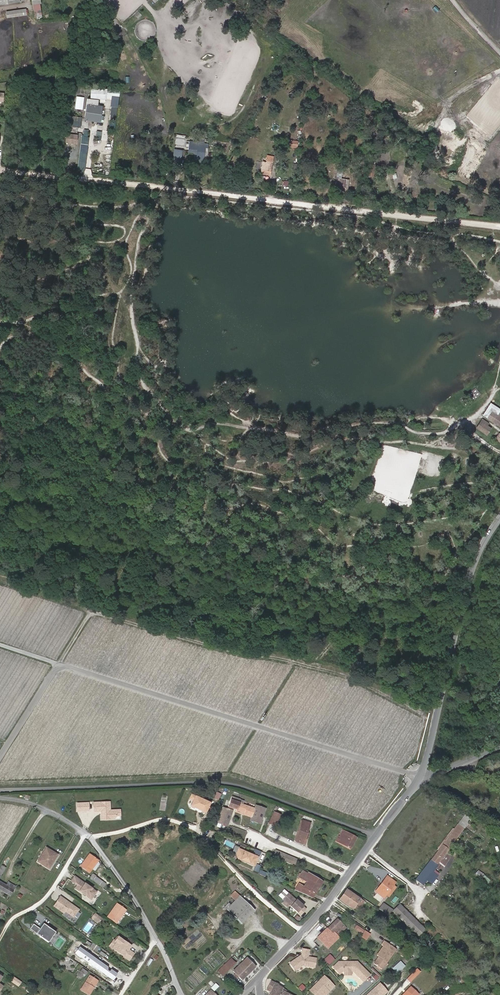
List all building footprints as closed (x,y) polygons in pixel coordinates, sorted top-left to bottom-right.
[(88,100),(85,117),(98,119),(100,107),(97,107),(98,102),(88,100)] [(69,116),(67,126),(80,127),(81,118),(69,116)] [(65,132),(64,143),(77,144),(78,133),(65,132)] [(297,147),(298,140),(287,139),(287,146),(297,147)] [(196,151),(195,160),(196,160),(199,161),(203,162),(204,159),(204,148),(207,148),(207,145),(195,143),(195,142),(188,141),(187,150),(196,151)] [(330,144),(329,150),(337,152),(339,144),(335,143),(335,145),(330,144)] [(180,162),(181,150),(173,149),(173,157),(174,157),(174,161),(180,162)] [(263,162),(262,169),(271,170),(272,163),(263,162)] [(337,178),(336,178),(335,187),(339,188),(339,189),(339,190),(347,191),(348,179),(341,179),(341,175),(342,175),(343,170),(338,169),(337,178)] [(283,190),(293,190),(293,185),(288,185),(288,181),(283,181),(283,190)] [(499,413),(499,412),(499,410),(491,404),(484,415),(488,418),(493,411),(499,415),(499,413)] [(499,426),(499,415),(493,411),(488,418),(499,426)] [(483,423),(487,425),(488,423),(482,419),(477,428),(478,429),(483,423)] [(483,423),(478,429),(487,434),(491,428),(487,425),(483,423)] [(195,795),(194,799),(191,805),(204,810),(208,800),(195,795)] [(245,812),(244,815),(251,817),(254,808),(243,804),(244,802),(232,798),(228,807),(237,810),(245,812)] [(113,817),(113,811),(106,811),(106,803),(90,803),(90,812),(98,812),(98,820),(111,820),(113,817)] [(265,808),(255,805),(250,820),(260,824),(265,808)] [(233,811),(224,808),(219,823),(229,827),(233,811)] [(280,815),(274,813),(269,823),(275,826),(280,815)] [(442,846),(416,880),(421,884),(471,819),(465,815),(456,826),(455,825),(440,845),(442,846)] [(303,821),(296,841),(305,844),(309,833),(307,832),(310,823),(303,821)] [(345,839),(342,843),(342,844),(350,848),(356,837),(344,831),(341,836),(345,839)] [(38,862),(49,868),(57,855),(46,848),(38,862)] [(235,853),(237,858),(243,860),(243,859),(245,860),(245,861),(253,865),(257,856),(238,848),(236,852),(235,853)] [(297,859),(277,850),(274,857),(294,866),(297,859)] [(89,854),(81,866),(89,872),(93,867),(95,869),(99,864),(98,862),(97,861),(98,861),(89,854)] [(299,883),(295,890),(312,898),(322,881),(308,872),(307,873),(303,871),(299,877),(306,882),(304,886),(299,883)] [(93,874),(90,879),(92,881),(93,881),(103,888),(105,884),(96,877),(93,874)] [(87,885),(74,876),(71,881),(77,885),(75,888),(90,899),(96,892),(89,887),(88,887),(86,886),(87,885)] [(386,895),(393,885),(395,882),(387,876),(375,891),(383,898),(386,895)] [(10,896),(15,887),(8,882),(6,885),(0,882),(0,890),(10,896)] [(395,887),(393,885),(386,895),(388,896),(395,887)] [(353,908),(355,905),(360,899),(347,890),(340,900),(353,908)] [(236,900),(240,896),(235,892),(231,896),(236,900)] [(284,901),(290,905),(301,915),(307,909),(304,906),(297,899),(296,900),(288,893),(283,899),(284,901)] [(236,900),(227,909),(231,913),(244,901),(240,896),(236,900)] [(78,910),(60,897),(54,906),(64,913),(65,911),(73,917),(78,910)] [(244,901),(231,913),(241,924),(254,911),(249,905),(244,901)] [(117,904),(108,917),(117,923),(125,911),(117,904)] [(383,904),(378,909),(388,916),(392,911),(418,936),(424,929),(399,905),(394,910),(383,904)] [(102,919),(95,914),(91,919),(98,924),(102,919)] [(333,931),(338,936),(346,928),(337,919),(328,928),(331,932),(333,931)] [(46,940),(53,930),(43,924),(39,930),(32,926),(30,929),(36,933),(36,934),(46,940)] [(354,928),(362,933),(364,929),(357,924),(354,928)] [(331,932),(328,928),(318,938),(328,949),(339,938),(333,931),(331,932)] [(55,932),(53,930),(46,940),(48,942),(55,932)] [(367,940),(371,933),(365,930),(361,936),(367,940)] [(116,942),(112,948),(126,958),(127,956),(130,958),(133,953),(128,949),(130,946),(118,937),(115,941),(116,942)] [(373,964),(382,969),(396,949),(384,941),(382,945),(383,946),(377,955),(378,956),(373,964)] [(90,948),(97,952),(100,948),(93,943),(90,948)] [(298,958),(297,958),(303,966),(315,968),(316,959),(308,957),(310,950),(303,949),(302,956),(301,956),(301,957),(298,959),(298,958)] [(324,959),(330,965),(336,959),(330,953),(324,959)] [(232,958),(219,971),(223,975),(236,963),(232,958)] [(238,977),(242,981),(256,967),(247,958),(233,972),(235,974),(238,977)] [(291,963),(297,970),(303,966),(297,958),(291,963)] [(400,960),(392,968),(397,973),(405,965),(400,960)] [(355,973),(363,982),(370,975),(356,962),(339,961),(333,967),(340,974),(342,971),(344,971),(351,971),(355,972),(355,973)] [(412,974),(405,981),(408,984),(415,976),(412,974)] [(14,976),(11,981),(18,986),(22,981),(14,976)] [(96,980),(89,976),(81,990),(89,994),(94,988),(92,987),(96,980)] [(318,991),(321,994),(323,994),(333,985),(325,977),(311,991),(314,994),(318,991)] [(283,988),(278,985),(276,983),(276,982),(270,979),(267,984),(273,987),(271,991),(269,994),(279,994),(283,988)] [(323,994),(326,994),(335,987),(333,985),(323,994)] [(383,994),(376,986),(367,994),(382,994),(383,994)] [(418,994),(410,987),(402,994),(418,994)]
